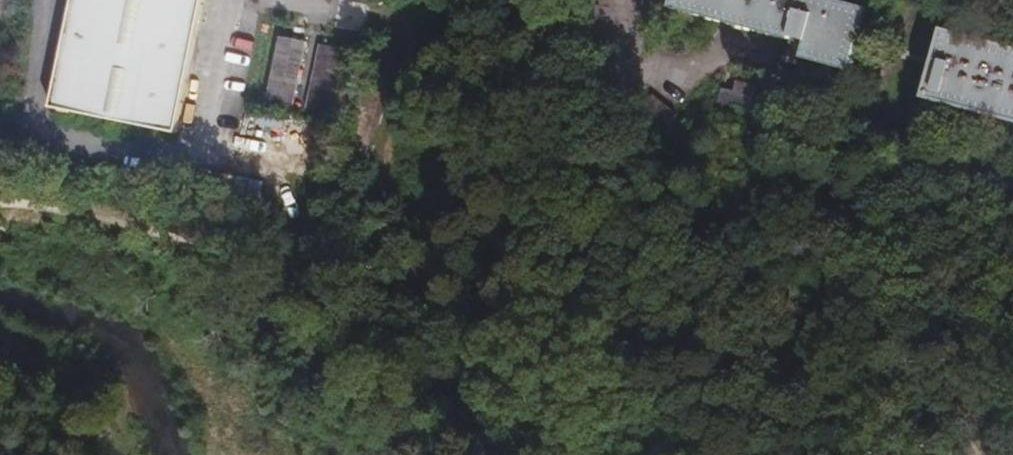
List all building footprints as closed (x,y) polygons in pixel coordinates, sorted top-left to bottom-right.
[(167,137),(196,0),(67,0),(43,111),(167,137)] [(364,0),(309,0),(362,11),(364,0)] [(784,41),(800,46),(796,60),(844,72),(861,10),(825,0),(667,0),(664,10),(784,41)] [(925,99),(1012,123),(1012,51),(943,32),(925,99)] [(800,46),(784,41),(780,55),(796,60),(800,46)] [(299,48),(271,43),(258,107),(286,113),(299,48)] [(336,55),(311,51),(300,113),(325,118),(336,55)] [(748,92),(728,87),(722,109),(742,114),(748,92)] [(257,111),(255,124),(285,129),(287,116),(257,111)]
